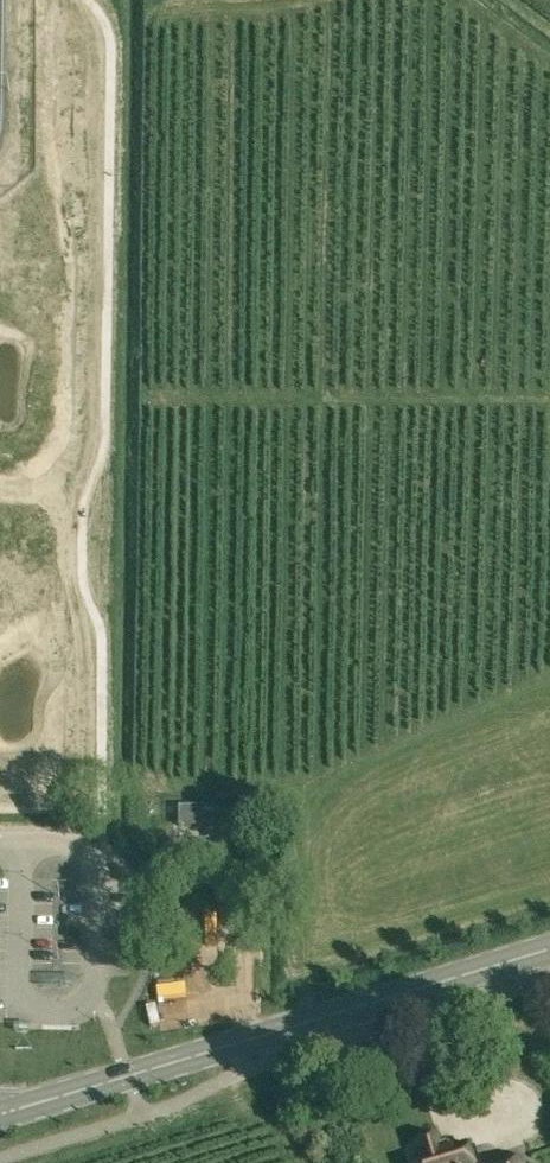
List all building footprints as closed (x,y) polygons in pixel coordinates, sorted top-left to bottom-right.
[(213,825),(213,813),(204,813),(204,807),(179,807),(179,826),(204,826),(204,825),(213,825)] [(419,1158),(412,1160),(412,1162),(473,1162),(467,1144),(451,1148),(450,1144),(445,1142),(440,1138),(415,1145),(419,1158)]
